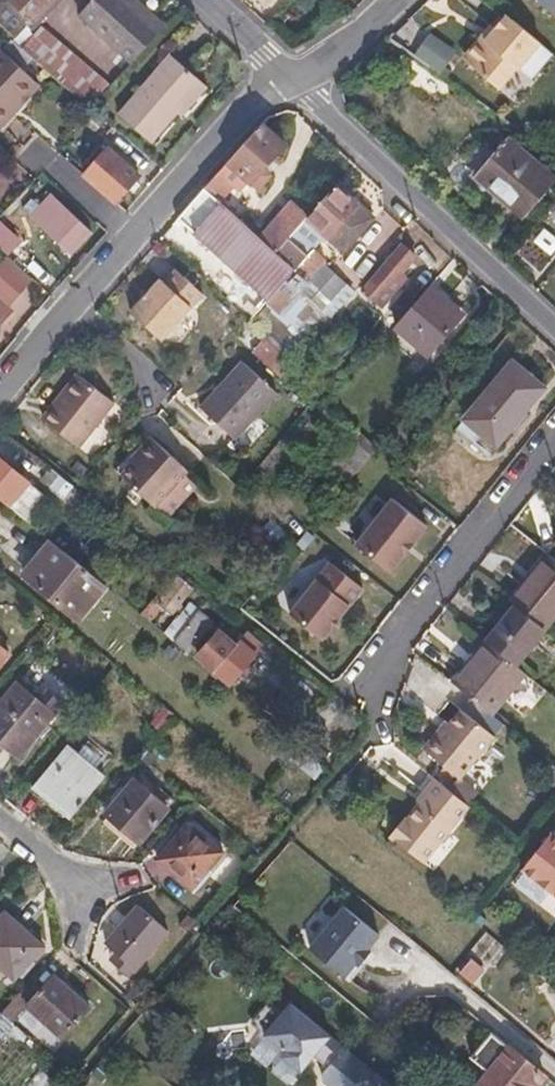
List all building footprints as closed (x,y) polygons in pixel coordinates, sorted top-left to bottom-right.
[(15,44),(55,0),(0,0),(0,31),(15,44)] [(167,28),(152,19),(155,16),(140,8),(143,5),(134,0),(97,0),(82,17),(133,65),(167,28)] [(554,20),(554,0),(530,0),(554,20)] [(517,71),(539,44),(506,18),(493,31),(484,43),(475,44),(465,56),(466,65),(498,91),(515,70),(517,71)] [(110,89),(43,26),(22,50),(91,110),(110,89)] [(489,27),(475,44),(484,43),(493,31),(489,27)] [(454,83),(388,38),(364,61),(384,76),(388,71),(437,105),(454,83)] [(37,84),(0,50),(0,126),(37,84)] [(172,57),(159,70),(195,106),(209,90),(172,57)] [(195,106),(159,70),(119,116),(153,146),(186,110),(189,113),(195,106)] [(262,125),(205,189),(219,202),(234,187),(240,191),(248,184),(255,190),(269,175),(262,169),(284,146),(262,125)] [(506,205),(523,220),(554,182),(554,181),(505,139),(473,177),(476,179),(506,205)] [(108,148),(83,177),(115,203),(140,177),(108,148)] [(501,211),(506,205),(476,179),(471,185),(501,211)] [(372,218),(335,186),(306,218),(304,220),(324,238),(341,252),(372,218)] [(219,202),(205,189),(178,220),(263,298),(267,301),(288,278),(294,271),(260,239),(219,202)] [(71,257),(93,233),(49,194),(28,217),(71,257)] [(292,205),(260,239),(294,271),(308,255),(289,238),(304,220),(306,218),(292,205)] [(162,238),(246,317),(263,298),(178,220),(162,238)] [(314,248),(324,238),(304,220),(289,238),(308,255),(314,248)] [(2,253),(11,243),(2,235),(7,230),(0,224),(0,251),(2,253)] [(376,302),(400,274),(415,257),(402,246),(362,291),(376,302)] [(326,261),(314,248),(308,255),(294,271),(288,278),(300,288),(323,264),(326,261)] [(300,288),(288,278),(267,301),(250,320),(247,323),(248,327),(262,340),(252,352),(281,377),(293,364),(290,359),(353,292),(323,264),(300,288)] [(131,311),(162,339),(202,295),(175,271),(164,283),(160,279),(131,311)] [(405,278),(400,274),(376,302),(381,306),(405,278)] [(463,315),(430,286),(394,328),(427,356),(463,315)] [(10,312),(0,303),(0,323),(10,312)] [(200,407),(233,439),(276,392),(243,362),(200,407)] [(495,446),(541,388),(510,362),(463,419),(495,446)] [(123,410),(80,375),(43,419),(86,454),(123,410)] [(356,435),(325,407),(308,422),(294,440),(329,467),(356,435)] [(348,481),(374,451),(356,435),(329,467),(348,481)] [(140,455),(121,475),(152,507),(186,471),(150,437),(136,451),(140,455)] [(113,468),(121,475),(140,455),(136,451),(133,448),(113,468)] [(23,516),(42,494),(0,458),(0,498),(23,516)] [(198,484),(186,471),(152,507),(165,519),(198,484)] [(426,523),(392,496),(356,543),(390,570),(426,523)] [(75,619),(104,584),(54,542),(24,578),(75,619)] [(547,554),(509,601),(514,605),(543,629),(554,614),(554,560),(547,554)] [(150,603),(175,572),(178,569),(169,562),(150,585),(152,585),(143,597),(150,603)] [(150,603),(142,612),(152,620),(164,607),(171,613),(193,587),(175,572),(150,603)] [(350,603),(318,577),(290,612),(323,638),(350,603)] [(514,665),(543,629),(514,605),(485,641),(514,665)] [(200,609),(174,641),(187,651),(213,619),(200,609)] [(222,628),(197,657),(228,684),(263,644),(248,630),(237,641),(222,628)] [(524,672),(514,665),(485,641),(452,683),(491,714),(524,672)] [(8,653),(0,646),(0,663),(8,653)] [(63,701),(50,689),(39,702),(17,684),(0,705),(0,737),(20,754),(63,701)] [(449,724),(427,751),(458,777),(493,736),(462,708),(449,724)] [(423,748),(427,751),(449,724),(446,721),(423,748)] [(105,775),(68,743),(33,785),(71,817),(105,775)] [(435,776),(430,772),(418,787),(424,792),(436,777),(435,776)] [(435,843),(468,804),(461,798),(449,788),(436,777),(424,792),(427,794),(419,803),(406,819),(403,817),(388,834),(420,861),(435,843)] [(458,777),(449,788),(461,798),(470,787),(458,777)] [(139,840),(167,807),(134,779),(106,813),(139,840)] [(427,794),(424,792),(416,801),(419,803),(427,794)] [(191,886),(220,851),(187,823),(159,858),(191,886)] [(554,889),(554,832),(527,866),(554,889)] [(106,942),(136,967),(167,929),(138,904),(106,942)] [(377,937),(343,908),(308,949),(342,979),(377,937)] [(0,917),(0,965),(14,977),(42,944),(4,912),(0,917)] [(28,1004),(62,1035),(88,1006),(53,975),(28,1004)] [(300,1075),(330,1037),(289,1004),(280,1016),(266,1004),(248,1025),(262,1037),(260,1040),(300,1075)] [(488,1071),(477,1084),(479,1085),(534,1085),(542,1076),(489,1032),(470,1056),(488,1071)]
